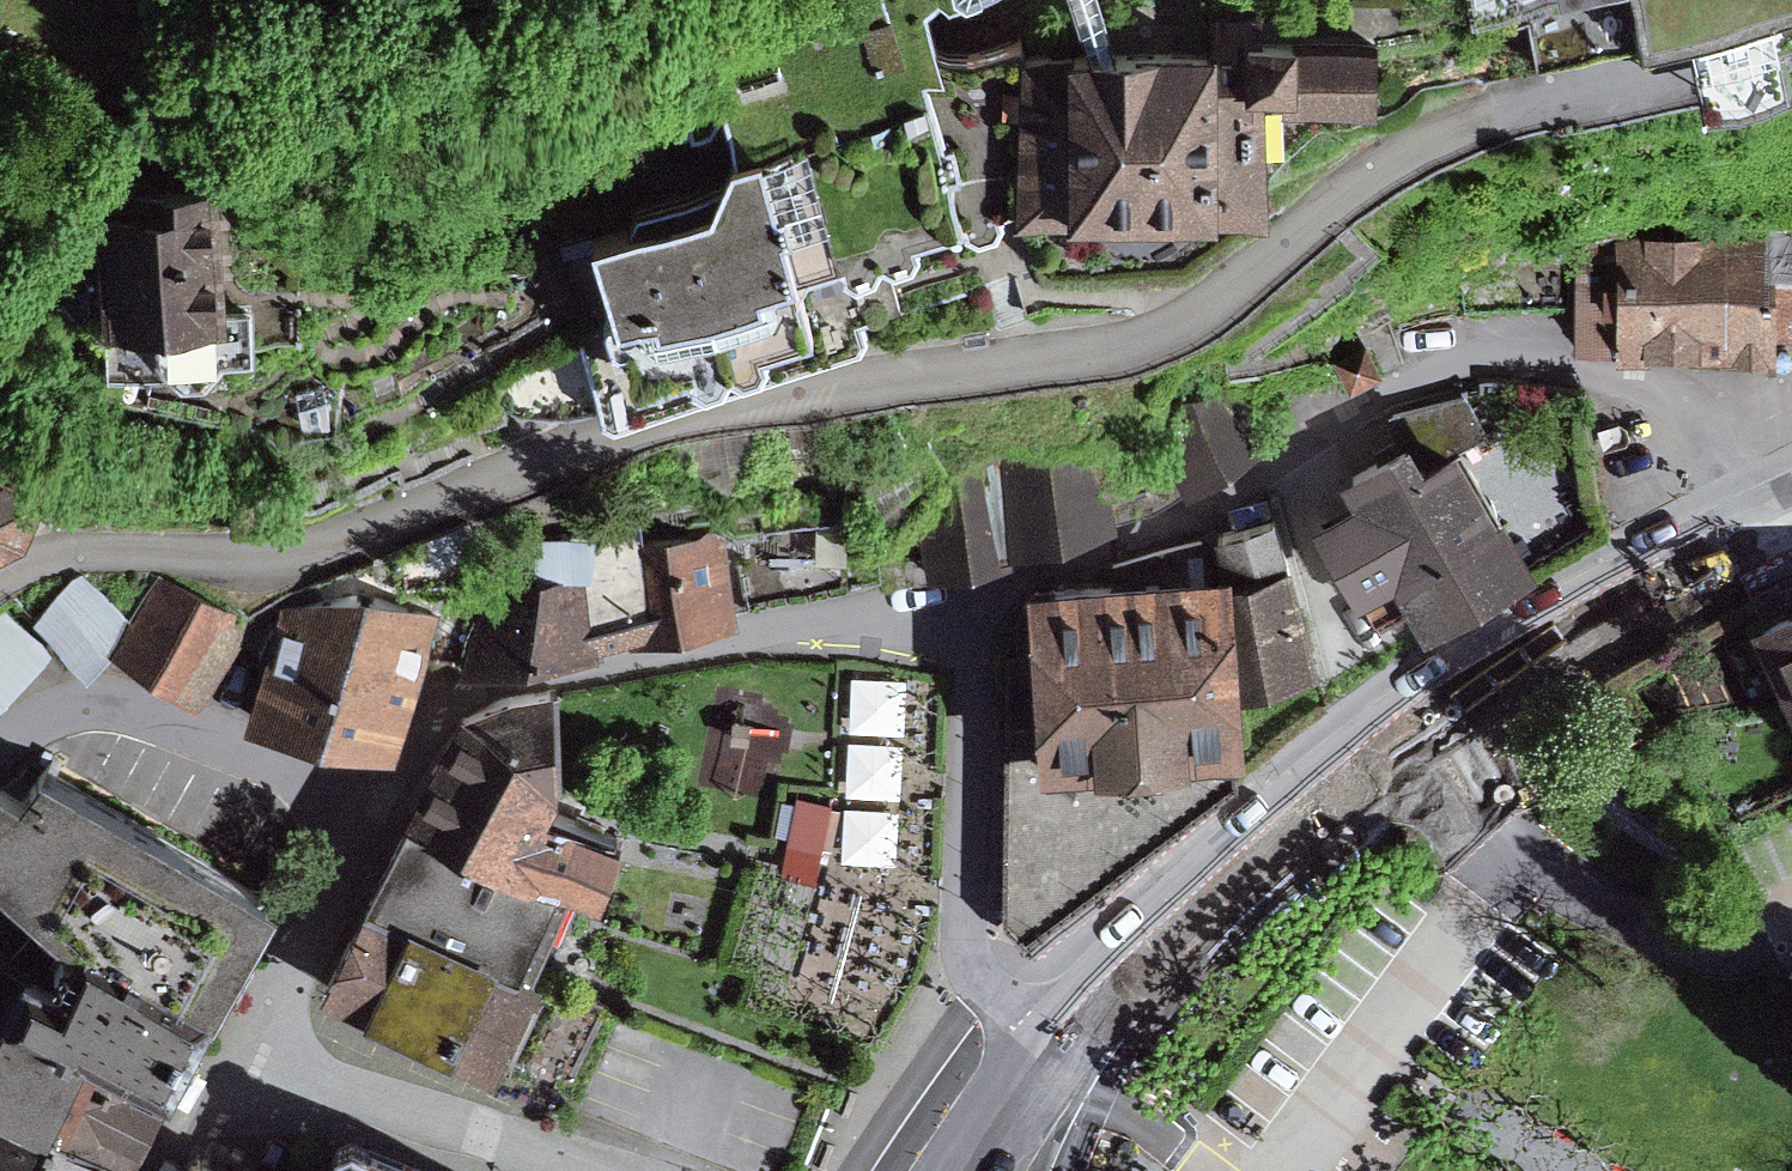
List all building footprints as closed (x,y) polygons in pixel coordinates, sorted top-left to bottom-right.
[(548,222),(605,397),(617,404),(861,330),(865,319),(858,302),(898,290),(876,229),(882,224),(893,230),(913,221),(919,209),(917,202),(961,190),(975,202),(997,199),(1003,186),(1018,176),(1020,21),(935,30),(904,0),(816,0),(655,60),(680,135),(709,129),(716,157),(635,185),(632,196),(548,222)] [(1087,21),(1114,22),(1106,0),(1079,0),(1087,21)] [(1707,76),(1785,59),(1772,0),(1637,0),(1643,28),(1694,17),(1707,76)] [(1087,21),(1020,21),(1018,176),(1263,179),(1264,65),(1281,65),(1281,91),(1378,92),(1379,28),(1294,27),(1294,17),(1261,17),(1261,8),(1214,8),(1213,23),(1114,22),(1087,21)] [(103,265),(105,303),(217,299),(209,168),(97,175),(103,265)] [(1576,341),(1727,344),(1725,248),(1686,248),(1678,233),(1576,253),(1576,341)] [(1775,248),(1776,327),(1791,327),(1791,238),(1775,237),(1775,248)] [(1775,248),(1725,248),(1727,344),(1776,347),(1776,327),(1775,248)] [(105,303),(103,265),(58,267),(59,298),(107,335),(108,366),(266,360),(263,297),(217,299),(105,303)] [(1456,427),(1463,439),(1484,427),(1465,390),(1391,406),(1395,425),(1411,416),(1427,441),(1456,427)] [(1169,496),(1259,432),(1225,396),(1158,423),(1176,464),(1118,483),(1125,507),(1169,496)] [(1353,481),(1314,505),(1382,618),(1418,596),(1432,614),(1538,548),(1506,491),(1497,495),(1463,439),(1456,427),(1427,441),(1411,416),(1395,425),(1340,455),(1353,481)] [(1011,535),(1108,515),(1096,464),(1049,454),(956,473),(911,492),(927,565),(1013,545),(1011,535)] [(22,498),(0,491),(0,525),(22,498)] [(1231,559),(1239,668),(1316,652),(1289,545),(1274,504),(1215,516),(1224,559),(1231,559)] [(713,519),(600,530),(588,559),(597,629),(738,601),(729,531),(713,519)] [(588,559),(503,569),(458,655),(597,629),(588,559)] [(1031,586),(1042,748),(1244,733),(1239,668),(1231,559),(1224,559),(1030,573),(1031,586)] [(109,632),(127,610),(82,575),(35,614),(87,662),(109,632)] [(127,610),(109,632),(200,690),(248,619),(155,576),(127,610)] [(370,582),(283,598),(246,700),(398,726),(438,612),(370,582)] [(1042,748),(1031,586),(1016,610),(1005,909),(1027,928),(1242,771),(1244,733),(1042,748)] [(1753,611),(1791,687),(1791,591),(1753,611)] [(52,652),(10,617),(0,623),(0,706),(52,652)] [(554,674),(462,694),(413,788),(561,860),(600,880),(621,821),(545,791),(559,765),(554,674)] [(772,788),(798,698),(743,682),(717,772),(772,788)] [(0,754),(0,846),(54,891),(17,946),(0,974),(0,979),(182,1059),(276,865),(40,736),(23,762),(2,752),(0,754)] [(561,860),(413,788),(373,868),(522,940),(561,860)] [(807,789),(798,832),(831,838),(840,795),(807,789)] [(522,940),(373,868),(325,961),(501,1040),(542,949),(522,940)] [(805,982),(888,998),(909,883),(826,868),(805,982)] [(17,946),(0,938),(0,974),(17,946)] [(109,1132),(141,1147),(182,1059),(0,979),(0,1084),(109,1132)] [(0,1085),(0,1170),(93,1170),(109,1132),(0,1085)] [(333,1135),(316,1170),(447,1170),(451,1161),(371,1129),(369,1113),(352,1106),(334,1114),(329,1127),(333,1135)] [(164,1170),(289,1170),(203,1124),(188,1130),(164,1170)] [(451,1161),(447,1170),(472,1170),(451,1161)]
